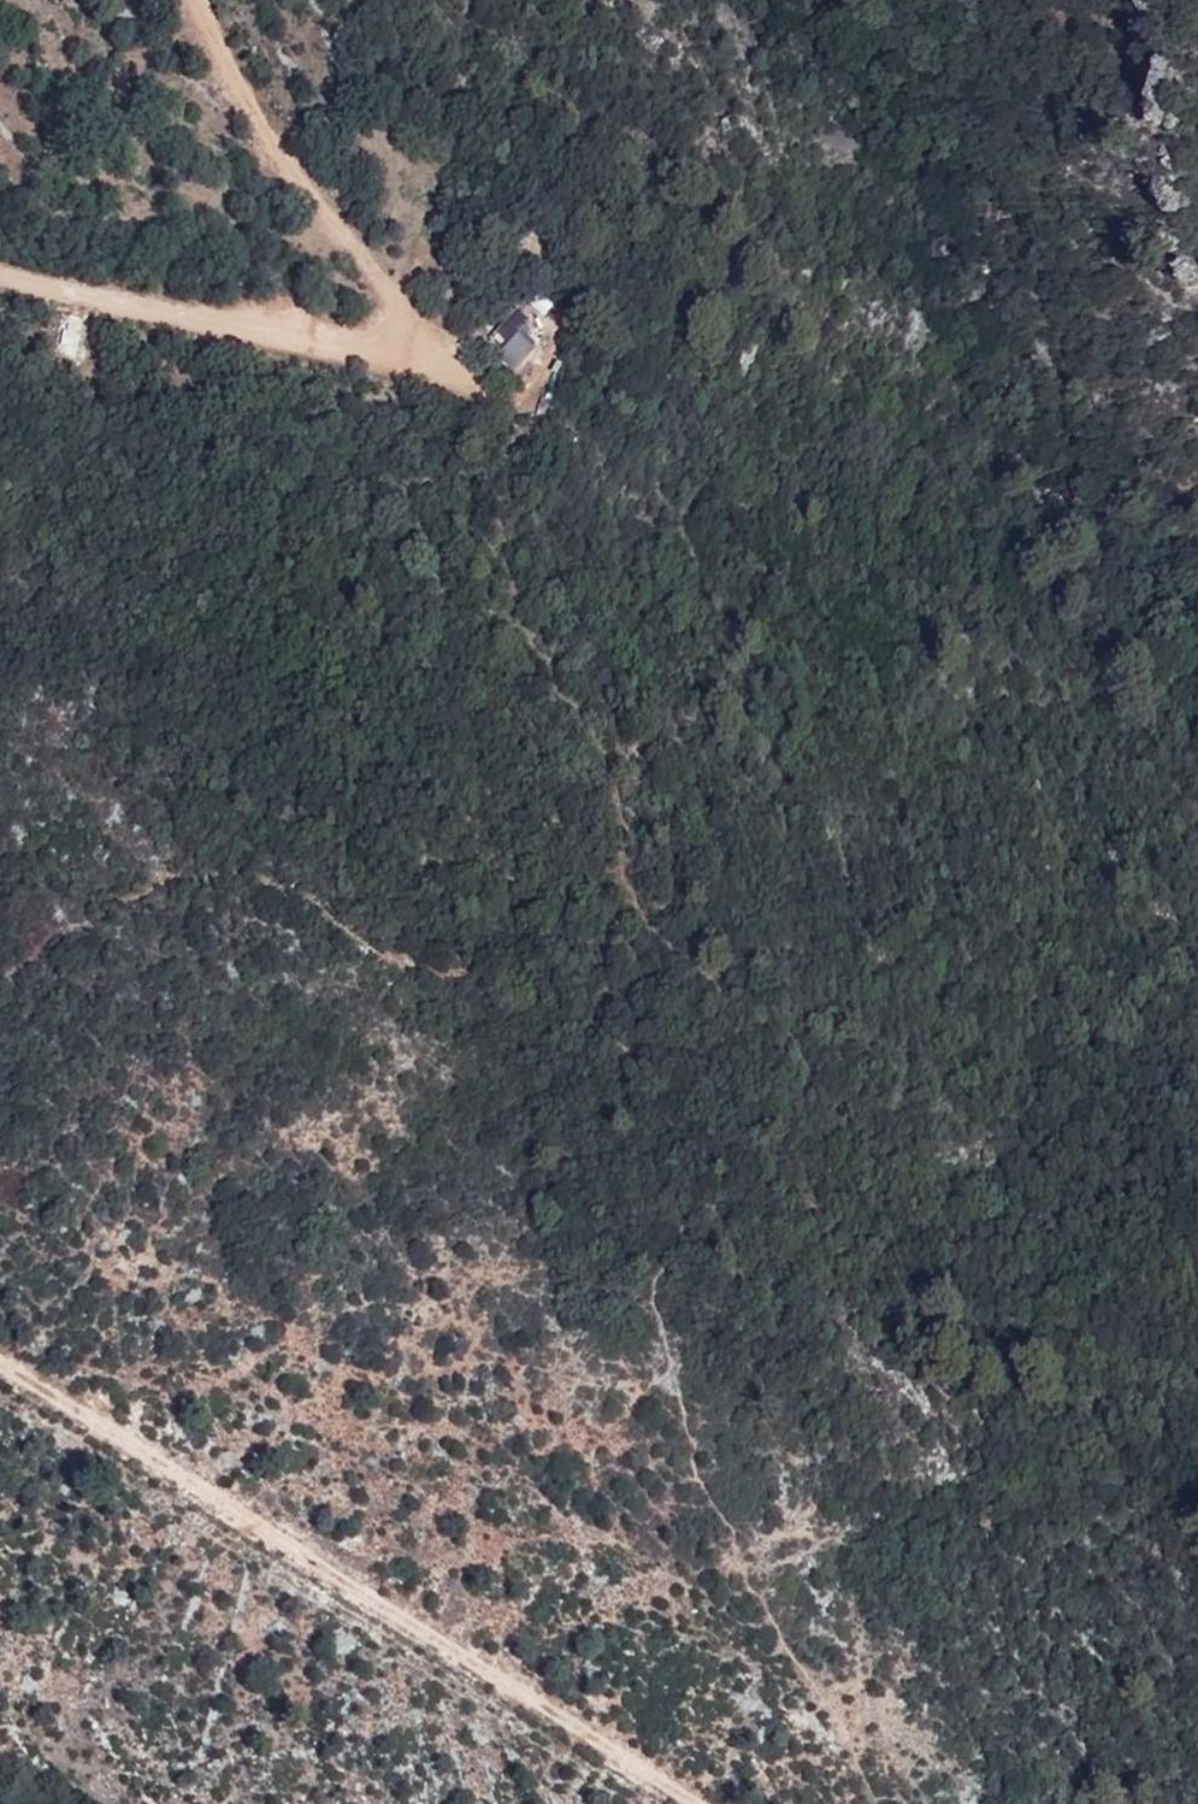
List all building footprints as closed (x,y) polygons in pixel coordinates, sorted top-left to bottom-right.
[(534,321),(521,307),(491,337),(505,351),(534,321)] [(497,362),(514,378),(541,350),(523,334),(497,362)]
